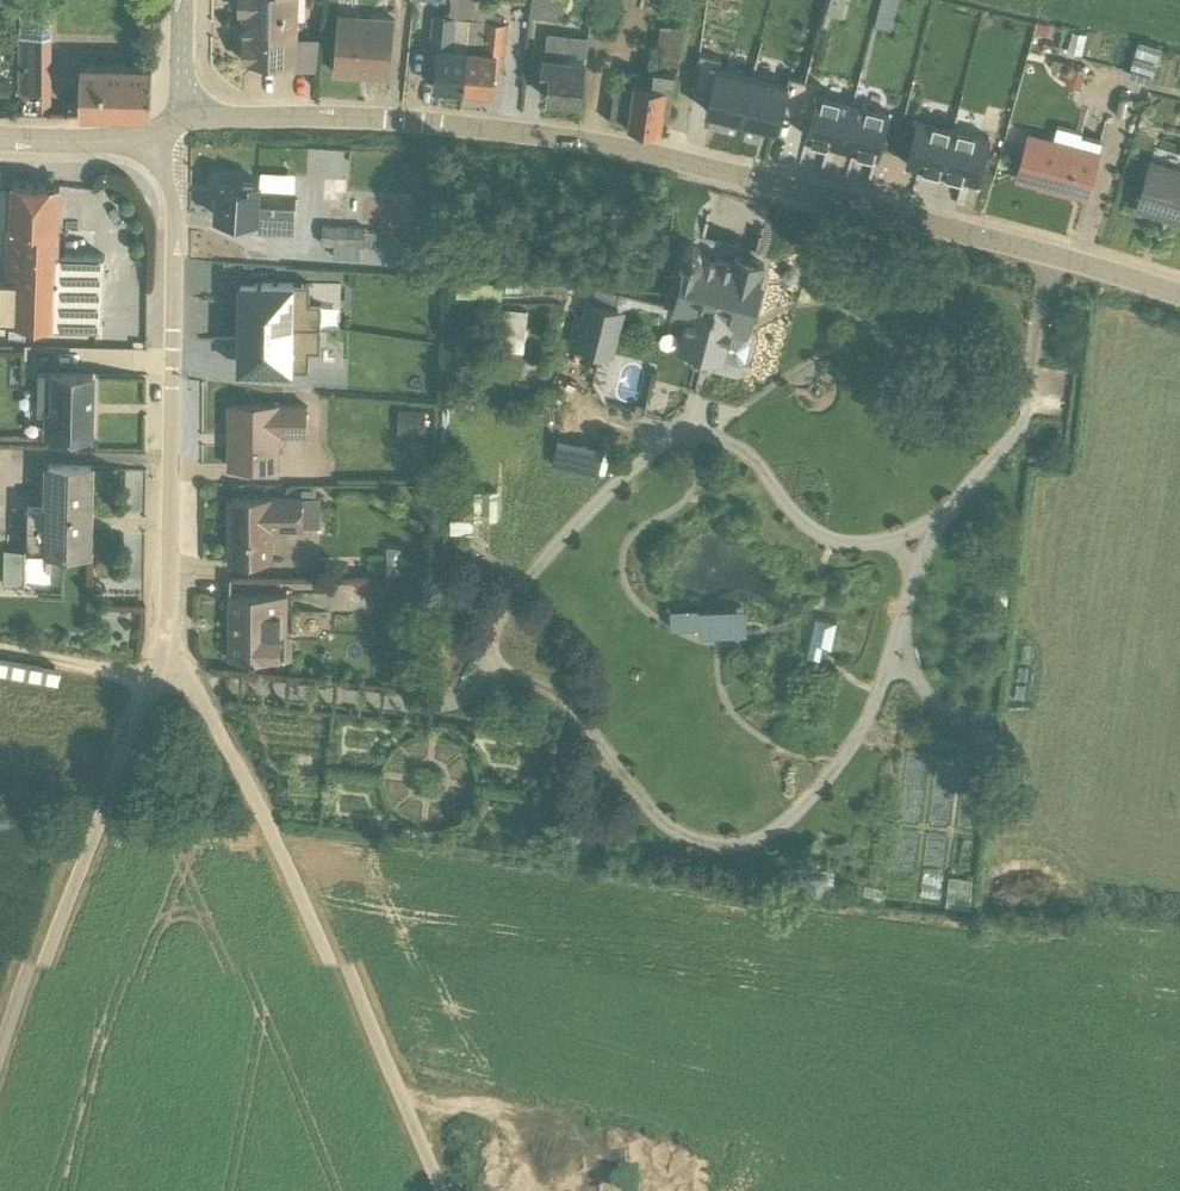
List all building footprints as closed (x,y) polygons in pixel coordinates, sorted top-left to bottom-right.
[(244,45),(296,46),(296,55),(317,55),(318,23),(297,22),(297,0),(244,0),(244,45)] [(360,0),(338,0),(334,57),(390,61),(395,3),(360,0)] [(446,3),(435,2),(429,54),(430,54),(435,55),(433,73),(462,77),(471,0),(447,0),(446,3)] [(493,80),(495,61),(500,61),(506,10),(501,10),(502,1),(496,0),(471,0),(462,77),(493,80)] [(670,96),(682,15),(660,12),(656,44),(649,43),(646,63),(629,61),(627,67),(616,66),(609,110),(610,111),(660,118),(664,96),(670,96)] [(1072,19),(1066,40),(1080,44),(1086,23),(1072,19)] [(548,87),(581,91),(588,25),(547,20),(542,66),(550,68),(548,87)] [(52,22),(20,21),(19,94),(51,95),(52,22)] [(0,31),(0,80),(12,81),(14,42),(13,42),(13,32),(0,31)] [(1160,39),(1138,31),(1128,66),(1149,73),(1150,73),(1160,39)] [(754,56),(720,47),(708,91),(743,100),(754,56)] [(1053,47),(1050,57),(1060,60),(1063,64),(1067,65),(1065,72),(1077,75),(1081,59),(1075,57),(1072,52),(1067,51),(1053,47)] [(80,97),(152,99),(153,51),(82,49),(80,97)] [(789,65),(754,56),(743,100),(778,109),(789,65)] [(854,81),(817,72),(805,118),(842,127),(854,81)] [(891,90),(854,81),(842,127),(879,137),(891,90)] [(957,109),(920,100),(909,145),(946,154),(957,109)] [(995,118),(957,109),(946,154),(984,163),(995,118)] [(1086,185),(1101,130),(1080,124),(1081,121),(1057,115),(1054,126),(1028,120),(1017,161),(1016,166),(1047,174),(1086,185)] [(1137,195),(1166,204),(1165,206),(1179,211),(1179,158),(1151,149),(1137,195)] [(238,168),(218,166),(216,198),(259,201),(258,214),(293,216),(296,158),(261,156),(261,164),(239,163),(238,168)] [(61,169),(13,167),(5,307),(102,310),(105,239),(58,237),(61,169)] [(324,207),(322,225),(336,226),(336,238),(360,240),(360,227),(376,228),(376,214),(366,213),(366,209),(324,207)] [(701,232),(694,228),(691,228),(687,229),(683,233),(670,298),(671,300),(685,304),(678,331),(678,332),(691,335),(689,341),(694,347),(737,359),(738,357),(741,347),(746,343),(751,323),(749,319),(764,247),(736,239),(734,240),(733,246),(703,238),(701,232)] [(309,265),(242,264),(241,306),(320,308),(321,285),(309,285),(309,265)] [(569,326),(614,338),(625,294),(617,292),(620,276),(596,270),(593,284),(587,282),(583,296),(576,295),(569,326)] [(505,289),(502,320),(525,322),(528,291),(505,289)] [(246,330),(246,349),(308,351),(309,330),(320,330),(320,308),(241,306),(240,330),(246,330)] [(45,396),(45,416),(93,417),(94,356),(39,355),(38,395),(45,396)] [(308,416),(308,386),(231,385),(231,447),(281,448),(281,416),(308,416)] [(399,390),(398,414),(426,415),(427,391),(399,390)] [(554,445),(600,455),(607,426),(560,416),(554,445)] [(28,489),(28,535),(91,536),(92,451),(45,450),(44,489),(28,489)] [(321,479),(318,478),(317,470),(303,470),(302,478),(233,479),(233,517),(231,517),(231,540),(274,541),(274,511),(303,511),(304,509),(321,508),(321,479)] [(402,528),(387,528),(388,557),(403,556),(402,528)] [(5,535),(4,566),(24,567),(25,536),(5,535)] [(46,541),(29,541),(28,553),(31,553),(31,565),(45,565),(46,541)] [(289,573),(231,572),(231,639),(294,637),(293,616),(289,615),(289,573)] [(724,591),(695,593),(696,613),(718,612),(718,619),(724,619),(724,611),(745,610),(744,592),(724,591)] [(837,606),(815,601),(805,639),(818,642),(822,628),(831,630),(837,606)] [(949,863),(945,893),(969,896),(972,866),(949,863)] [(864,871),(861,885),(883,889),(885,875),(864,871)]
